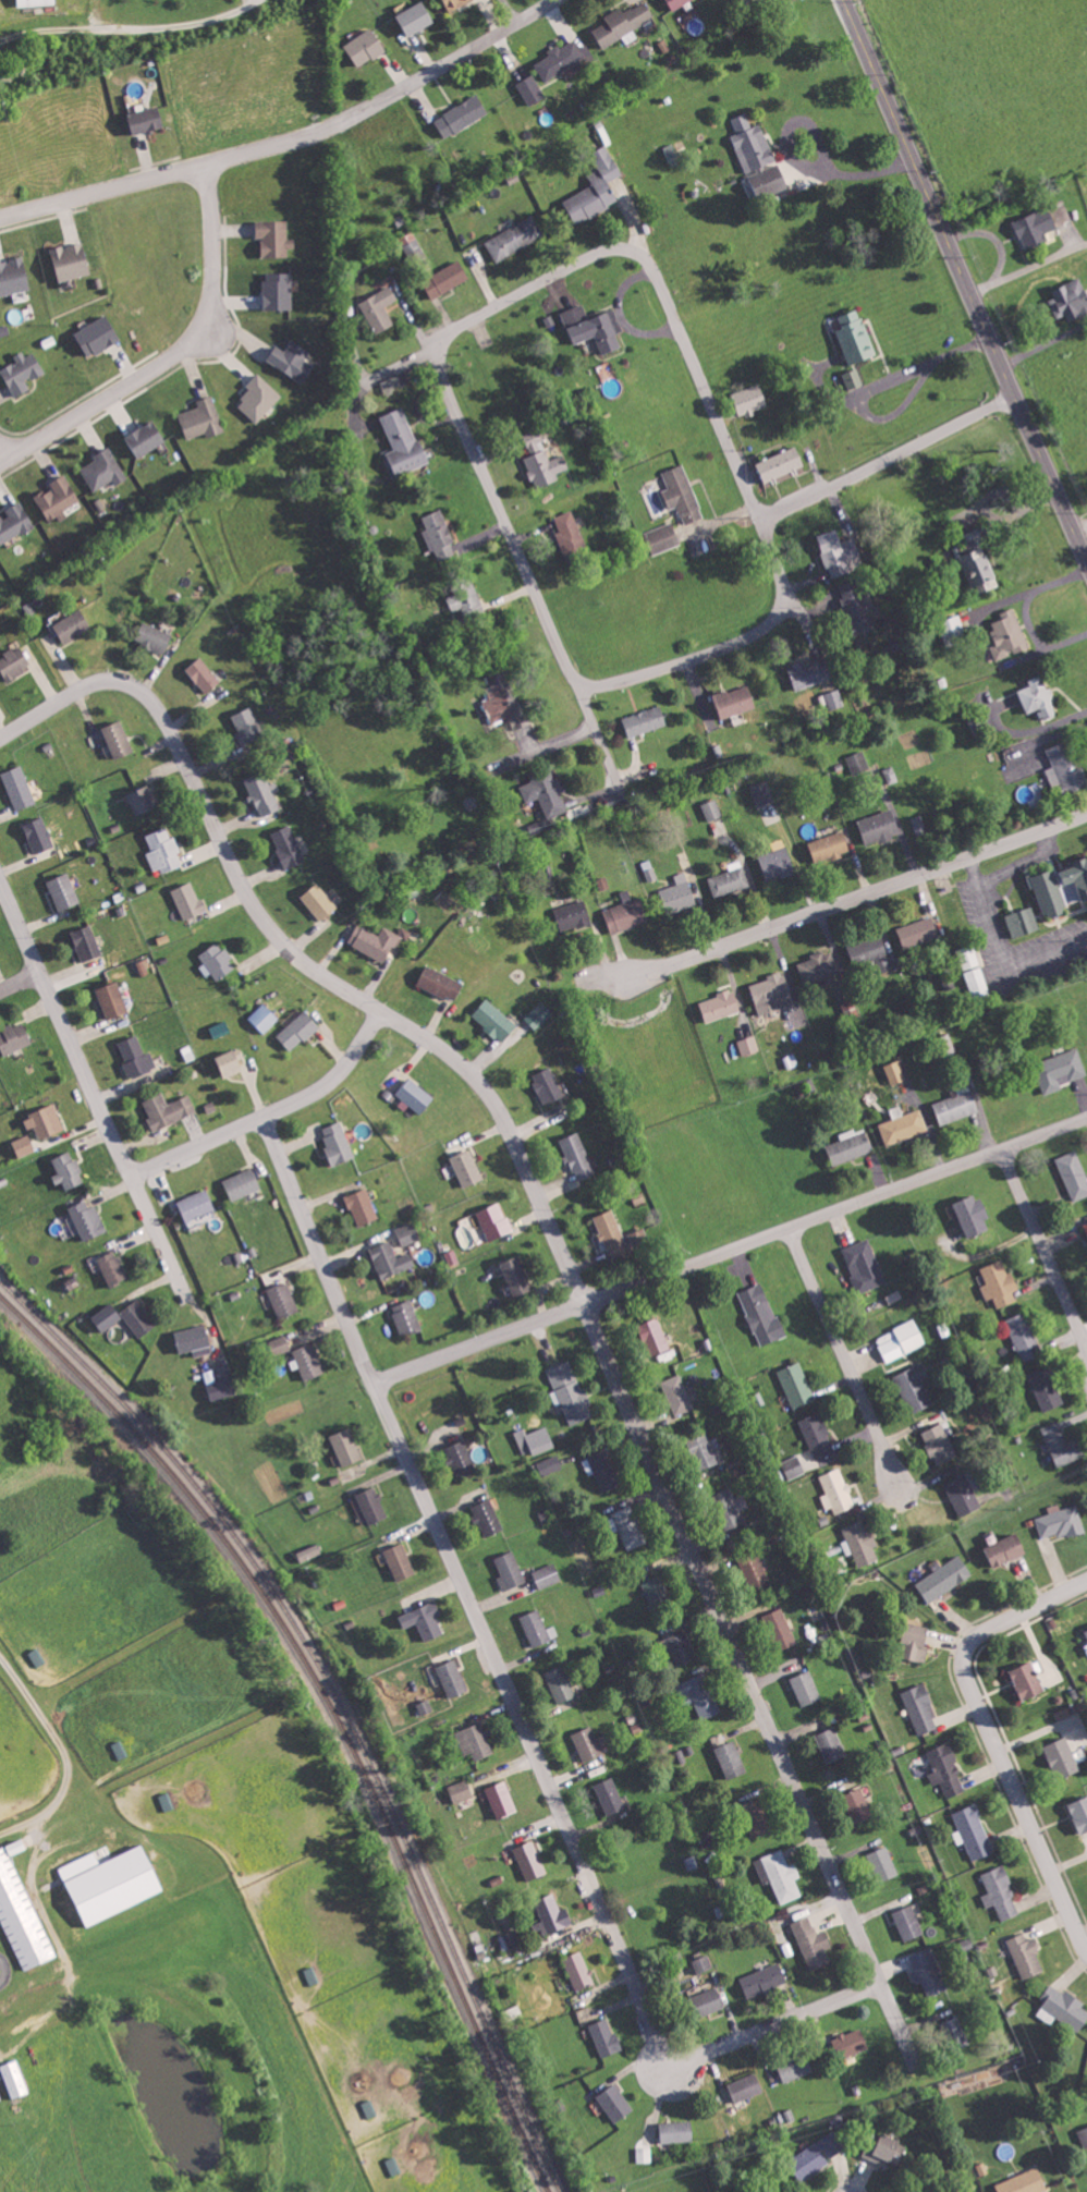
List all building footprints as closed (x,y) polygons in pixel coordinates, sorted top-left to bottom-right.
[(398,13),(409,35),(436,22),(426,0),(398,13)] [(592,31),(603,50),(624,38),(627,44),(639,37),(634,29),(655,16),(646,0),(625,12),(622,7),(605,16),(608,22),(592,31)] [(675,10),(691,0),(668,0),(675,10)] [(345,44),(360,67),(388,49),(373,26),(345,44)] [(536,63),(547,81),(573,66),(576,71),(589,63),(584,55),(589,52),(585,46),(581,48),(576,39),(561,47),(559,44),(548,51),(550,55),(536,63)] [(546,96),(533,74),(517,83),(530,105),(546,96)] [(446,138),(490,113),(479,94),(435,119),(446,138)] [(135,134),(167,128),(162,106),(131,112),(135,134)] [(763,122),(753,126),(747,112),(734,118),(740,132),(731,136),(746,173),(778,160),(763,122)] [(622,175),(610,145),(597,150),(604,166),(589,173),(595,186),(566,198),(575,222),(621,204),(611,180),(622,175)] [(752,176),(762,198),(791,185),(781,163),(752,176)] [(1060,227),(1052,206),(1015,220),(1027,249),(1052,239),(1049,231),(1060,227)] [(497,262),(546,235),(534,214),(485,242),(497,262)] [(290,220),(258,221),(258,237),(263,237),(263,257),(290,257),(290,248),(297,248),(297,238),(290,238),(290,220)] [(422,249),(415,231),(401,236),(407,254),(422,249)] [(53,249),(62,281),(93,273),(85,241),(53,249)] [(28,258),(0,261),(0,293),(31,290),(28,258)] [(424,277),(431,296),(470,281),(462,261),(424,277)] [(293,272),(265,273),(266,309),(294,309),(293,272)] [(1059,296),(1053,299),(1061,316),(1068,312),(1072,320),(1086,314),(1086,286),(1083,276),(1055,289),(1059,296)] [(376,333),(395,324),(386,306),(399,300),(392,286),(361,300),(376,333)] [(564,310),(575,343),(598,336),(604,354),(623,348),(618,333),(625,331),(618,309),(589,318),(585,304),(564,310)] [(840,329),(849,364),(877,356),(864,309),(842,315),(845,327),(840,329)] [(122,340),(109,314),(77,331),(90,357),(122,340)] [(287,350),(275,345),(268,363),(308,381),(316,364),(307,360),(312,349),(292,340),(287,350)] [(47,371),(36,351),(27,356),(24,350),(15,355),(18,360),(2,369),(17,397),(31,389),(28,382),(47,371)] [(845,372),(849,389),(864,385),(860,368),(845,372)] [(238,405),(258,423),(284,395),(260,373),(248,386),(252,390),(238,405)] [(770,406),(761,382),(735,392),(744,416),(770,406)] [(201,406),(180,413),(189,439),(207,432),(209,438),(227,431),(214,395),(199,400),(201,406)] [(382,416),(396,449),(388,453),(398,476),(429,463),(405,406),(382,416)] [(139,456),(168,443),(157,420),(129,433),(139,456)] [(565,454),(551,459),(540,429),(524,434),(532,455),(526,457),(536,488),(561,480),(558,473),(570,468),(565,454)] [(129,478),(111,448),(80,467),(95,491),(114,480),(117,485),(129,478)] [(766,480),(806,468),(800,448),(760,459),(766,480)] [(686,524),(706,517),(684,464),(664,472),(670,488),(664,490),(671,508),(679,506),(686,524)] [(48,521),(59,516),(61,520),(70,517),(66,508),(80,502),(68,474),(50,482),(52,488),(37,495),(48,521)] [(35,528),(24,501),(7,508),(9,514),(0,518),(0,543),(35,528)] [(424,531),(430,552),(436,550),(439,561),(457,555),(443,510),(423,516),(427,530),(424,531)] [(556,516),(561,532),(559,532),(567,561),(588,555),(575,511),(556,516)] [(682,545),(675,522),(647,530),(654,554),(682,545)] [(990,554),(979,558),(977,551),(962,555),(975,594),(1000,586),(990,554)] [(840,585),(855,636),(875,630),(859,579),(840,585)] [(447,596),(452,611),(464,608),(467,617),(485,610),(476,585),(447,596)] [(1004,618),(991,623),(999,643),(992,646),(997,660),(1014,654),(1013,653),(1030,647),(1015,607),(1002,612),(1004,618)] [(54,624),(65,643),(93,627),(83,608),(54,624)] [(969,641),(961,614),(940,620),(948,647),(969,641)] [(135,641),(166,653),(174,634),(144,621),(135,641)] [(7,679),(33,667),(23,646),(0,657),(0,665),(7,679)] [(790,667),(798,690),(835,676),(827,656),(804,664),(804,662),(790,667)] [(222,682),(202,657),(187,668),(207,694),(222,682)] [(1019,690),(1029,714),(1041,709),(1045,719),(1059,714),(1043,674),(1029,680),(1031,685),(1019,690)] [(719,718),(757,708),(751,685),(713,695),(719,718)] [(830,710),(844,706),(840,689),(826,693),(830,710)] [(669,725),(663,705),(625,717),(631,737),(669,725)] [(231,716),(245,746),(266,736),(252,706),(231,716)] [(115,759),(133,753),(124,721),(105,726),(115,759)] [(1071,739),(1048,749),(1066,795),(1086,786),(1086,779),(1071,739)] [(848,756),(853,772),(870,768),(865,751),(848,756)] [(3,772),(16,811),(37,804),(24,765),(3,772)] [(889,784),(899,781),(894,766),(884,770),(889,784)] [(549,819),(570,810),(553,767),(530,776),(533,781),(519,787),(526,805),(541,799),(549,819)] [(244,779),(253,802),(257,800),(263,817),(282,810),(275,791),(280,790),(277,781),(270,784),(266,771),(244,779)] [(751,787),(758,807),(775,801),(769,781),(751,787)] [(136,815),(158,808),(151,785),(129,792),(136,815)] [(702,805),(710,821),(724,815),(717,798),(702,805)] [(902,834),(894,808),(859,820),(867,845),(902,834)] [(928,833),(923,815),(912,818),(916,836),(928,833)] [(25,823),(34,854),(55,848),(46,817),(25,823)] [(306,861),(290,824),(271,833),(287,869),(306,861)] [(146,853),(154,874),(183,864),(179,852),(182,851),(177,836),(172,838),(168,827),(146,835),(152,851),(146,853)] [(852,852),(844,830),(810,843),(818,864),(852,852)] [(798,873),(788,846),(760,856),(768,880),(782,875),(783,878),(798,873)] [(1064,867),(1070,884),(1080,881),(1086,903),(1086,860),(1064,867)] [(708,879),(715,898),(751,885),(744,865),(708,879)] [(1034,876),(1048,919),(1070,912),(1056,869),(1034,876)] [(49,880),(58,911),(80,904),(71,873),(49,880)] [(665,905),(671,903),(674,913),(698,904),(690,880),(660,890),(665,905)] [(206,914),(196,881),(174,888),(183,920),(206,914)] [(301,896),(322,921),(339,907),(318,882),(301,896)] [(613,934),(651,920),(642,896),(634,899),(630,888),(622,892),(626,903),(605,910),(613,934)] [(562,931),(593,923),(587,900),(556,908),(562,931)] [(1007,913),(1013,937),(1040,931),(1034,907),(1007,913)] [(899,927),(905,947),(940,938),(935,918),(899,927)] [(387,962),(399,935),(408,939),(411,931),(400,926),(398,932),(383,926),(379,934),(357,924),(348,944),(387,962)] [(81,962),(102,956),(93,925),(73,930),(81,962)] [(851,944),(856,964),(872,960),(876,974),(902,967),(899,954),(889,956),(884,936),(851,944)] [(214,980),(236,971),(224,942),(202,951),(214,980)] [(799,963),(807,987),(840,977),(831,949),(811,956),(812,960),(799,963)] [(456,1003),(466,984),(428,964),(418,984),(456,1003)] [(966,973),(974,998),(991,992),(983,967),(966,973)] [(794,1007),(785,971),(766,976),(768,981),(752,984),(759,1015),(794,1007)] [(97,989),(109,1020),(130,1012),(118,981),(97,989)] [(708,1023),(742,1010),(735,989),(700,1002),(708,1023)] [(519,1026),(490,998),(474,1015),(503,1043),(519,1026)] [(849,1016),(859,1012),(854,999),(844,1003),(849,1016)] [(526,1017),(537,1029),(555,1013),(544,1001),(526,1017)] [(280,1018),(264,1003),(249,1018),(265,1034),(280,1018)] [(292,1052),(321,1025),(306,1009),(277,1036),(292,1052)] [(24,1020),(0,1032),(0,1044),(5,1056),(34,1042),(24,1020)] [(232,1031),(227,1020),(211,1027),(216,1039),(232,1031)] [(143,1053),(138,1035),(118,1041),(129,1078),(157,1070),(151,1051),(143,1053)] [(739,1040),(743,1055),(761,1050),(757,1035),(739,1040)] [(1046,1065),(1037,1068),(1045,1095),(1063,1090),(1059,1078),(1069,1075),(1071,1081),(1086,1076),(1086,1073),(1079,1048),(1045,1058),(1046,1065)] [(219,1056),(226,1077),(245,1071),(238,1050),(219,1056)] [(799,1065),(795,1053),(782,1058),(787,1069),(799,1065)] [(886,1065),(891,1085),(907,1080),(901,1060),(886,1065)] [(565,1097),(552,1067),(533,1075),(547,1105),(565,1097)] [(424,1114),(437,1096),(409,1078),(397,1096),(424,1114)] [(935,1104),(943,1125),(981,1111),(973,1090),(935,1104)] [(198,1113),(190,1094),(168,1104),(163,1093),(143,1101),(154,1130),(198,1113)] [(36,1127),(40,1139),(65,1131),(57,1105),(24,1116),(29,1130),(36,1127)] [(929,1131),(921,1109),(904,1115),(901,1105),(890,1109),(894,1119),(880,1124),(888,1146),(929,1131)] [(322,1128),(334,1165),(355,1159),(343,1121),(322,1128)] [(828,1146),(836,1166),(874,1150),(864,1126),(841,1136),(842,1140),(828,1146)] [(564,1138),(575,1181),(594,1177),(583,1133),(564,1138)] [(13,1141),(20,1158),(37,1151),(30,1134),(13,1141)] [(451,1158),(465,1188),(485,1179),(471,1149),(451,1158)] [(1074,1200),(1086,1194),(1086,1171),(1078,1149),(1056,1158),(1074,1200)] [(63,1182),(67,1191),(87,1182),(72,1150),(52,1159),(59,1173),(53,1176),(57,1185),(63,1182)] [(224,1181),(234,1202),(263,1188),(253,1167),(224,1181)] [(178,1200),(186,1221),(216,1211),(209,1189),(178,1200)] [(349,1195),(358,1226),(379,1220),(370,1189),(349,1195)] [(971,1238),(992,1229),(987,1219),(991,1218),(980,1193),(956,1204),(971,1238)] [(90,1208),(86,1200),(69,1208),(86,1242),(108,1231),(96,1206),(90,1208)] [(488,1241),(513,1232),(501,1202),(477,1212),(488,1241)] [(597,1216),(612,1261),(652,1247),(646,1228),(625,1235),(616,1210),(597,1216)] [(422,1239),(415,1221),(397,1228),(404,1246),(422,1239)] [(885,1284),(873,1238),(845,1246),(857,1292),(885,1284)] [(417,1266),(412,1252),(398,1258),(391,1240),(371,1248),(383,1279),(417,1266)] [(98,1259),(110,1287),(130,1278),(118,1250),(98,1259)] [(502,1263),(515,1297),(534,1290),(521,1256),(502,1263)] [(1018,1300),(1014,1292),(1020,1289),(1006,1259),(982,1269),(988,1283),(982,1286),(988,1300),(993,1297),(999,1309),(1018,1300)] [(299,1313),(290,1281),(269,1288),(278,1319),(299,1313)] [(787,1336),(763,1282),(739,1293),(763,1347),(787,1336)] [(121,1310),(140,1338),(158,1326),(140,1298),(121,1310)] [(421,1330),(414,1300),(393,1305),(400,1335),(421,1330)] [(93,1315),(103,1332),(124,1319),(114,1303),(93,1315)] [(1044,1354),(1027,1312),(1006,1320),(1023,1362),(1044,1354)] [(671,1350),(661,1318),(643,1324),(653,1355),(671,1350)] [(886,1363),(928,1345),(917,1320),(875,1337),(886,1363)] [(194,1351),(195,1357),(213,1353),(207,1325),(176,1331),(181,1353),(194,1351)] [(274,1355),(293,1349),(288,1335),(269,1341),(274,1355)] [(325,1374),(316,1343),(295,1350),(305,1381),(325,1374)] [(548,1369),(571,1426),(593,1417),(588,1405),(589,1404),(571,1360),(548,1369)] [(896,1376),(915,1415),(935,1404),(923,1381),(932,1377),(924,1362),(896,1376)] [(815,1402),(802,1363),(779,1370),(792,1409),(815,1402)] [(215,1382),(209,1383),(212,1401),(235,1397),(229,1364),(212,1367),(215,1382)] [(1029,1375),(1044,1412),(1065,1404),(1050,1366),(1029,1375)] [(663,1380),(673,1416),(694,1410),(683,1374),(663,1380)] [(816,1461),(837,1453),(820,1413),(799,1421),(816,1461)] [(1068,1442),(1058,1420),(1042,1427),(1059,1468),(1086,1456),(1086,1452),(1080,1437),(1068,1442)] [(958,1457),(946,1424),(924,1432),(936,1465),(958,1457)] [(522,1455),(533,1451),(534,1455),(556,1447),(547,1425),(527,1433),(525,1428),(514,1432),(522,1455)] [(332,1435),(342,1467),(363,1460),(353,1429),(332,1435)] [(721,1462),(707,1431),(691,1439),(704,1470),(721,1462)] [(446,1448),(459,1479),(478,1471),(464,1440),(446,1448)] [(589,1476),(595,1473),(604,1493),(623,1484),(606,1449),(582,1460),(589,1476)] [(544,1477),(564,1469),(558,1454),(538,1463),(544,1477)] [(806,1474),(800,1455),(783,1461),(788,1479),(806,1474)] [(857,1505),(839,1467),(818,1477),(826,1493),(819,1497),(826,1510),(832,1507),(836,1515),(857,1505)] [(946,1484),(960,1517),(983,1508),(969,1475),(946,1484)] [(371,1526),(389,1518),(375,1485),(357,1493),(371,1526)] [(717,1492),(727,1531),(744,1527),(734,1488),(717,1492)] [(473,1505),(483,1538),(503,1531),(493,1499),(473,1505)] [(1043,1537),(1059,1531),(1061,1538),(1086,1529),(1086,1527),(1078,1502),(1036,1518),(1043,1537)] [(613,1512),(627,1551),(648,1543),(634,1505),(613,1512)] [(879,1560),(874,1546),(878,1545),(872,1528),(866,1530),(863,1521),(843,1528),(857,1567),(879,1560)] [(987,1545),(995,1566),(1030,1551),(1021,1531),(987,1545)] [(417,1575),(403,1542),(385,1550),(398,1582),(417,1575)] [(323,1553),(319,1543),(298,1553),(303,1562),(323,1553)] [(501,1577),(499,1578),(503,1591),(525,1584),(516,1551),(496,1557),(501,1577)] [(917,1582),(930,1602),(974,1573),(961,1553),(938,1567),(939,1568),(917,1582)] [(757,1591),(772,1585),(762,1559),(747,1565),(757,1591)] [(539,1589),(562,1582),(556,1563),(534,1570),(539,1589)] [(672,1599),(662,1573),(642,1582),(653,1607),(672,1599)] [(405,1628),(419,1623),(426,1643),(444,1636),(438,1617),(442,1616),(437,1602),(400,1615),(405,1628)] [(552,1639),(539,1608),(520,1616),(533,1647),(552,1639)] [(795,1644),(786,1608),(766,1613),(775,1649),(795,1644)] [(927,1661),(933,1625),(910,1621),(904,1657),(927,1661)] [(680,1666),(698,1658),(685,1629),(668,1637),(680,1666)] [(469,1689),(455,1659),(438,1667),(451,1697),(469,1689)] [(1012,1670),(1024,1700),(1047,1690),(1035,1660),(1012,1670)] [(576,1697),(566,1665),(547,1671),(557,1703),(576,1697)] [(801,1705),(820,1699),(812,1670),(792,1676),(801,1705)] [(721,1711),(705,1672),(681,1682),(698,1721),(721,1711)] [(919,1734),(938,1727),(934,1717),(938,1716),(926,1682),(903,1690),(919,1734)] [(418,1704),(424,1715),(434,1710),(429,1699),(418,1704)] [(476,1760),(495,1752),(482,1721),(456,1732),(466,1754),(472,1752),(476,1760)] [(583,1761),(603,1754),(594,1726),(574,1732),(583,1761)] [(829,1763),(848,1755),(835,1726),(817,1734),(829,1763)] [(1046,1745),(1060,1778),(1082,1768),(1069,1735),(1046,1745)] [(748,1773),(737,1740),(717,1746),(728,1779),(748,1773)] [(966,1791),(954,1761),(960,1759),(952,1740),(928,1750),(936,1770),(929,1773),(934,1785),(942,1781),(949,1797),(966,1791)] [(595,1784),(608,1816),(627,1808),(614,1776),(595,1784)] [(488,1787),(499,1818),(518,1811),(507,1780),(488,1787)] [(475,1796),(469,1781),(450,1787),(456,1803),(475,1796)] [(857,1823),(874,1815),(862,1787),(844,1795),(857,1823)] [(1071,1801),(1081,1833),(1086,1831),(1086,1796),(1071,1801)] [(754,1837),(773,1829),(760,1798),(741,1806),(754,1837)] [(953,1812),(974,1860),(997,1851),(976,1802),(953,1812)] [(10,1854),(28,1849),(25,1838),(7,1843),(10,1854)] [(528,1881),(547,1873),(534,1840),(514,1848),(528,1881)] [(23,1971),(56,1957),(9,1845),(0,1849),(0,1916),(23,1971)] [(167,1893),(148,1845),(69,1876),(87,1923),(167,1893)] [(900,1874),(887,1845),(869,1853),(883,1882),(900,1874)] [(755,1859),(764,1884),(772,1881),(781,1904),(803,1896),(796,1879),(798,1878),(786,1847),(755,1859)] [(996,1904),(1001,1920),(1021,1914),(1004,1865),(981,1873),(988,1893),(982,1895),(986,1907),(996,1904)] [(573,1923),(567,1907),(560,1909),(554,1893),(536,1900),(548,1933),(573,1923)] [(923,1934),(914,1905),(895,1910),(904,1940),(923,1934)] [(794,1922),(810,1970),(831,1963),(826,1948),(832,1946),(827,1930),(817,1933),(811,1916),(794,1922)] [(499,1936),(504,1950),(519,1945),(515,1931),(499,1936)] [(1007,1940),(1024,1979),(1048,1969),(1034,1937),(1028,1940),(1025,1932),(1007,1940)] [(948,1988),(932,1947),(912,1955),(917,1967),(912,1970),(917,1983),(922,1981),(928,1996),(948,1988)] [(595,1983),(583,1950),(564,1957),(577,1990),(595,1983)] [(692,1961),(697,1974),(715,1967),(709,1953),(692,1961)] [(742,1977),(749,1997),(789,1982),(782,1962),(742,1977)] [(304,1970),(309,1986),(319,1982),(314,1966),(304,1970)] [(1052,2025),(1058,2015),(1081,2031),(1086,2022),(1086,2008),(1084,2006),(1086,2002),(1066,1988),(1064,1992),(1052,1983),(1042,1998),(1046,2001),(1037,2014),(1052,2025)] [(726,2007),(718,1986),(696,1995),(704,2015),(726,2007)] [(623,2049),(609,2016),(589,2024),(603,2057),(623,2049)] [(947,2020),(953,2042),(967,2038),(961,2016),(947,2020)] [(834,2038),(841,2058),(871,2047),(863,2027),(834,2038)] [(786,2083),(815,2070),(807,2052),(778,2064),(786,2083)] [(18,2059),(0,2065),(0,2066),(12,2099),(31,2092),(18,2059)] [(737,2103),(766,2091),(758,2071),(729,2083),(737,2103)] [(635,2110),(616,2083),(598,2095),(616,2123),(635,2110)] [(663,2142),(695,2141),(694,2121),(662,2122),(663,2142)] [(1084,2148),(1086,2147),(1086,2126),(1078,2129),(1084,2148)] [(831,2158),(847,2148),(835,2130),(819,2140),(831,2158)] [(901,2165),(910,2144),(884,2132),(879,2143),(871,2140),(864,2155),(889,2167),(891,2161),(901,2165)] [(831,2165),(819,2142),(791,2157),(803,2180),(831,2165)] [(652,2147),(638,2147),(638,2162),(653,2162),(652,2147)] [(1001,2191),(1048,2191),(1050,2191),(1041,2167),(997,2183),(1001,2191)]
